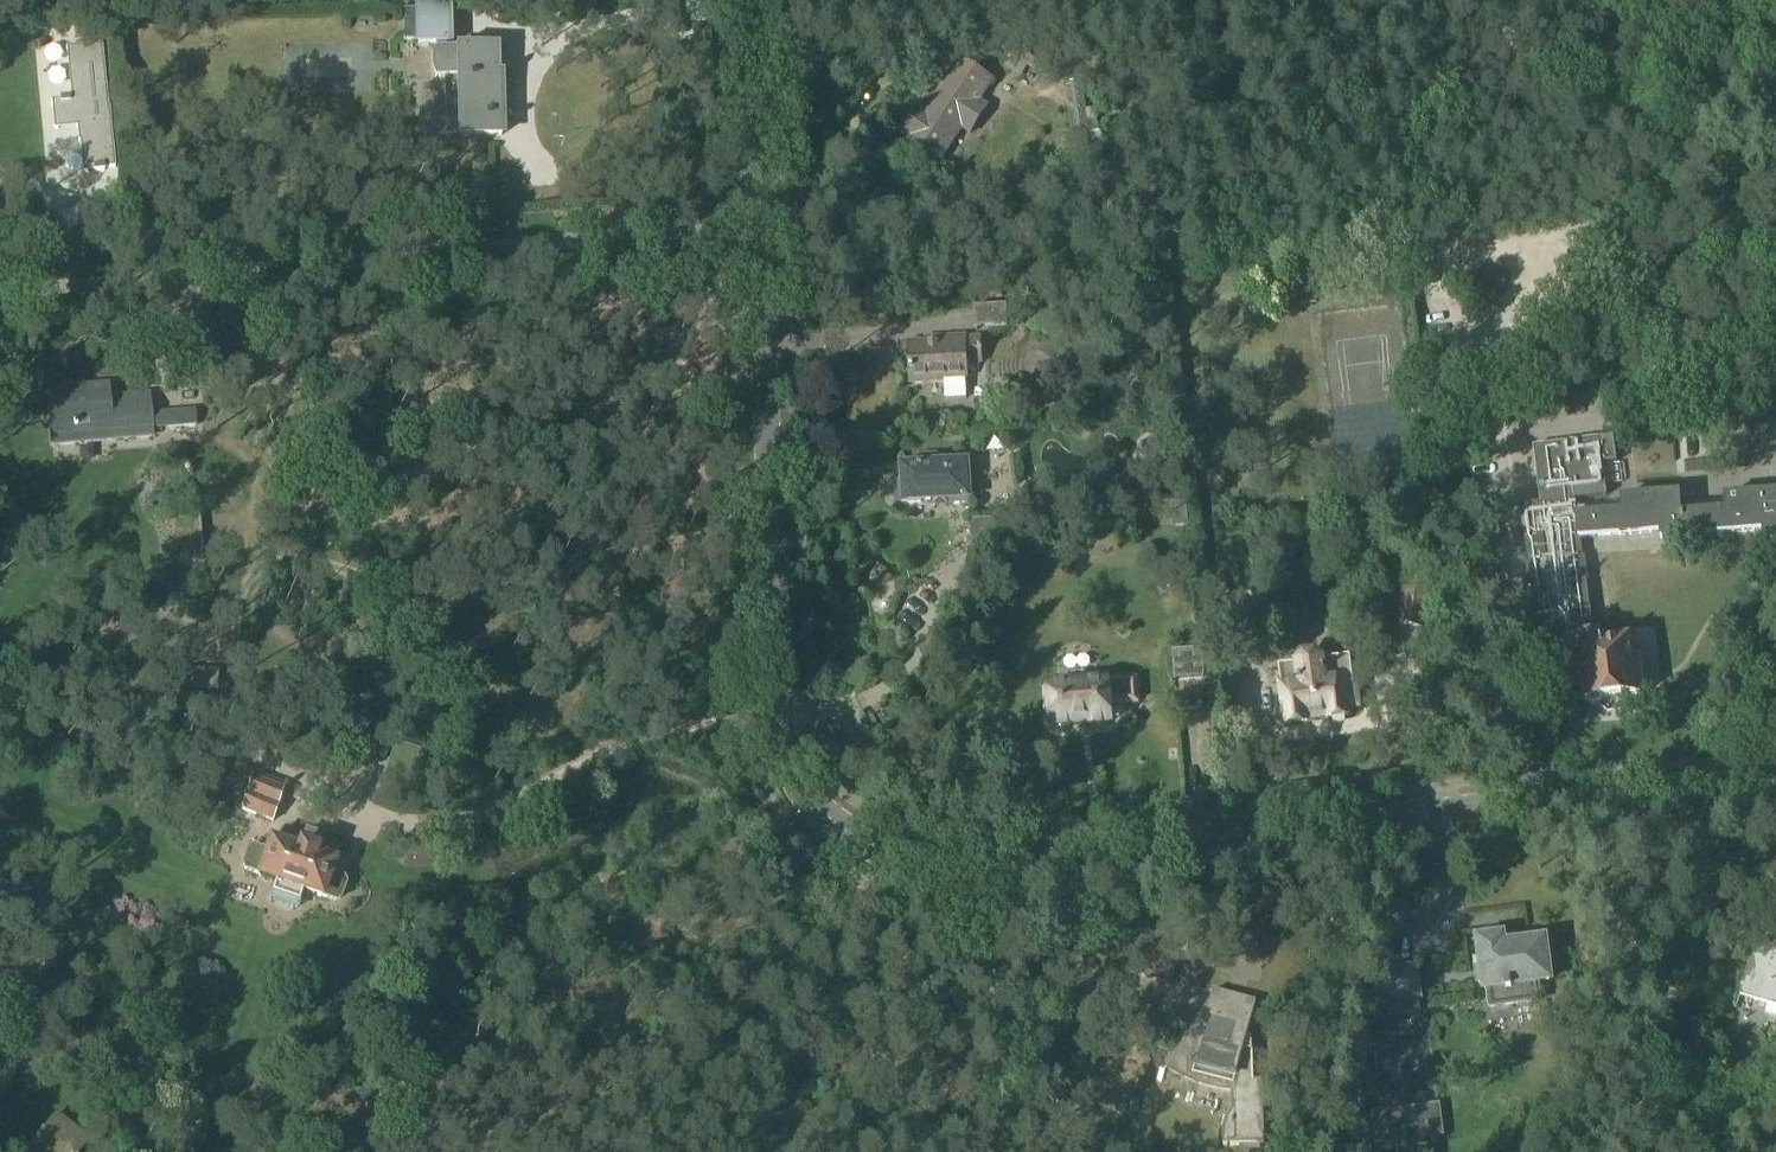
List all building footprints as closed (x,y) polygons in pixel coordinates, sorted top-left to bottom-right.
[(456,80),(458,139),(505,138),(504,74),(500,74),(499,47),(452,48),(451,6),(403,7),(403,42),(405,42),(405,41),(414,41),(414,47),(436,47),(436,52),(434,52),(433,55),(431,62),(431,71),(432,75),(435,80),(456,80)] [(82,170),(83,172),(86,171),(86,173),(88,173),(87,170),(93,170),(94,173),(104,172),(104,170),(115,169),(115,167),(114,167),(111,143),(110,143),(109,130),(111,130),(109,109),(108,109),(102,45),(66,48),(67,52),(68,52),(72,99),(71,99),(71,100),(70,100),(69,98),(60,99),(60,101),(51,102),(52,107),(55,106),(57,127),(54,127),(54,129),(56,129),(56,130),(58,130),(58,128),(77,126),(78,143),(83,143),(83,146),(81,146),(81,148),(83,148),(85,169),(82,170)] [(1006,65),(1022,75),(1027,67),(1034,71),(1039,64),(1032,59),(1033,59),(1015,49),(1006,65)] [(971,134),(988,108),(979,102),(992,81),(960,60),(926,113),(916,107),(899,133),(909,139),(906,144),(938,165),(962,128),(971,134)] [(975,328),(1008,326),(1007,306),(974,308),(975,328)] [(965,340),(965,337),(942,338),(942,344),(909,346),(911,383),(944,381),(945,400),(967,399),(966,380),(967,380),(966,363),(981,362),(980,339),(965,340)] [(108,399),(107,388),(47,393),(51,445),(93,442),(92,432),(110,431),(111,440),(152,437),(149,396),(108,399)] [(168,429),(195,426),(194,411),(166,414),(168,429)] [(1520,508),(1521,513),(1528,567),(1527,567),(1526,567),(1529,590),(1531,589),(1533,598),(1533,599),(1533,601),(1535,617),(1559,614),(1563,647),(1566,666),(1567,666),(1570,666),(1573,687),(1575,705),(1580,704),(1588,703),(1590,705),(1593,707),(1597,707),(1601,706),(1602,705),(1604,701),(1629,698),(1638,696),(1645,695),(1645,690),(1641,663),(1635,664),(1632,665),(1629,642),(1600,646),(1600,645),(1597,629),(1592,630),(1588,601),(1586,582),(1587,582),(1588,582),(1585,560),(1583,560),(1580,540),(1660,534),(1661,541),(1763,534),(1763,536),(1763,541),(1775,540),(1775,495),(1724,499),(1725,513),(1694,515),(1681,516),(1679,495),(1621,499),(1622,514),(1584,517),(1577,517),(1574,501),(1607,497),(1603,465),(1617,463),(1613,439),(1545,448),(1534,449),(1541,505),(1520,508)] [(918,466),(896,468),(898,503),(933,500),(933,507),(950,506),(972,505),(972,498),(970,498),(968,468),(968,463),(948,464),(945,465),(944,455),(918,456),(918,466)] [(1173,529),(1189,527),(1185,496),(1169,497),(1173,529)] [(971,538),(983,562),(1000,545),(999,520),(970,522),(971,538)] [(1400,591),(1397,628),(1427,630),(1430,593),(1428,593),(1431,562),(1401,559),(1399,591),(1400,591)] [(1172,567),(1171,575),(1177,583),(1185,584),(1193,578),(1181,561),(1172,567)] [(1175,681),(1202,679),(1200,650),(1173,652),(1175,681)] [(1308,720),(1328,717),(1329,720),(1350,717),(1349,711),(1360,709),(1356,687),(1355,687),(1351,659),(1322,662),(1315,657),(1305,659),(1300,666),(1279,669),(1287,725),(1308,722),(1308,720)] [(1068,677),(1069,687),(1052,689),(1054,726),(1059,726),(1062,728),(1067,728),(1071,725),(1093,723),(1098,726),(1103,725),(1107,722),(1110,722),(1109,704),(1137,702),(1135,681),(1106,683),(1106,685),(1089,686),(1089,676),(1085,673),(1071,673),(1068,677)] [(252,778),(241,812),(273,823),(285,789),(284,788),(285,784),(261,776),(260,780),(252,778)] [(300,846),(272,836),(267,852),(249,846),(241,869),(259,875),(258,876),(275,882),(271,893),(298,902),(302,891),(320,898),(320,897),(338,903),(346,880),(328,874),(335,853),(302,841),(300,846)] [(1503,939),(1479,942),(1483,968),(1477,969),(1479,985),(1485,984),(1486,991),(1488,991),(1490,1009),(1541,1003),(1538,984),(1550,982),(1547,962),(1553,961),(1551,947),(1545,947),(1545,943),(1504,948),(1503,939)] [(1740,998),(1767,1005),(1764,1018),(1775,1021),(1775,950),(1754,945),(1740,998)] [(1383,972),(1384,984),(1387,1004),(1421,1000),(1417,968),(1383,972)] [(1254,1082),(1253,1039),(1248,1038),(1257,1003),(1214,992),(1202,1041),(1192,1038),(1173,1071),(1191,1080),(1211,1087),(1232,1091),(1233,1111),(1228,1118),(1225,1125),(1223,1133),(1223,1140),(1223,1147),(1265,1145),(1263,1081),(1254,1082)] [(1398,1110),(1371,1113),(1375,1147),(1403,1143),(1398,1110)] [(56,1113),(28,1149),(33,1151),(80,1151),(90,1139),(56,1113)]
